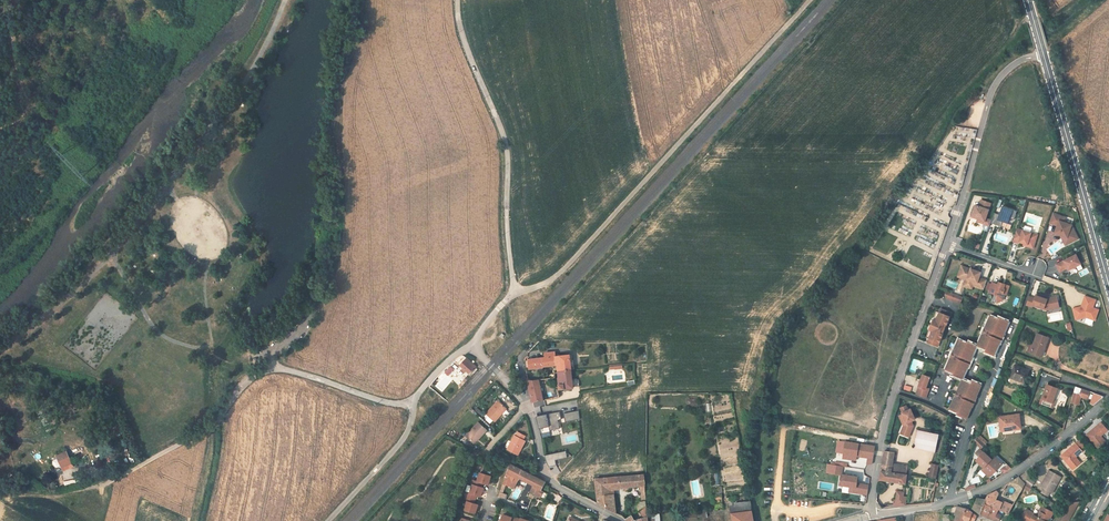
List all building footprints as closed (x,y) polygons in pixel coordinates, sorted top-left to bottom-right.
[(983,208),(980,206),(975,218),(982,220),(988,222),(989,222),(990,220),(995,205),(986,201),(983,208)] [(1017,211),(1007,207),(1004,215),(1002,220),(1007,222),(1012,224),(1014,219),(1017,211)] [(1002,220),(1004,215),(999,213),(995,222),(994,225),(1000,227),(1001,226),(1005,227),(1007,222),(1002,220)] [(1069,220),(1057,215),(1053,225),(1062,228),(1059,235),(1065,237),(1071,240),(1074,245),(1082,241),(1076,227),(1068,224),(1069,220)] [(1021,230),(1017,243),(1023,245),(1023,243),(1028,245),(1036,247),(1040,236),(1021,230)] [(1036,247),(1028,245),(1028,246),(1037,249),(1041,236),(1040,236),(1036,247)] [(1071,240),(1065,237),(1069,248),(1074,245),(1071,240)] [(1080,257),(1060,267),(1063,274),(1071,271),(1072,273),(1084,267),(1080,257)] [(962,275),(969,278),(971,281),(968,288),(976,291),(977,287),(987,291),(990,282),(983,279),(984,274),(980,272),(974,270),(965,267),(962,275)] [(969,278),(962,275),(961,278),(969,281),(966,288),(968,288),(971,281),(969,278)] [(992,294),(998,296),(996,303),(1001,304),(1006,302),(1008,296),(1009,296),(1011,292),(1007,290),(1008,287),(1005,287),(1006,285),(1002,284),(1001,286),(996,284),(992,294)] [(966,299),(950,292),(948,295),(951,297),(950,300),(964,305),(966,299)] [(1097,300),(1085,296),(1081,306),(1073,308),(1077,322),(1086,320),(1096,323),(1099,311),(1095,309),(1097,300)] [(1057,311),(1057,306),(1062,305),(1060,299),(1050,301),(1050,302),(1048,301),(1048,300),(1039,297),(1038,301),(1033,299),(1030,307),(1035,309),(1036,307),(1050,312),(1057,311)] [(954,315),(943,311),(942,315),(939,323),(935,321),(931,332),(935,333),(932,341),(930,345),(940,349),(946,335),(942,334),(945,327),(948,329),(954,315)] [(1011,324),(1002,320),(1001,321),(992,317),(987,329),(989,330),(987,335),(984,334),(979,347),(989,351),(988,352),(997,356),(1002,344),(1000,343),(1001,340),(1004,341),(1005,338),(1003,337),(1004,334),(1006,335),(1011,324)] [(1050,338),(1040,334),(1032,354),(1043,358),(1050,338)] [(979,347),(971,343),(970,345),(960,341),(955,353),(957,353),(954,359),(953,358),(948,370),(957,375),(956,377),(964,380),(970,368),(968,368),(969,365),(972,366),(973,362),(971,361),(972,358),(974,359),(979,347)] [(529,370),(560,366),(560,372),(574,371),(572,356),(559,358),(558,354),(548,354),(548,359),(531,361),(528,361),(529,370)] [(473,374),(477,368),(476,367),(478,366),(475,363),(473,364),(471,363),(469,361),(464,366),(466,368),(465,369),(468,373),(470,371),(473,374)] [(458,362),(452,368),(455,371),(460,364),(458,362)] [(448,375),(453,371),(450,367),(445,372),(448,375)] [(1032,372),(1016,367),(1011,380),(1027,386),(1032,372)] [(561,380),(562,390),(576,388),(574,371),(560,372),(556,373),(556,378),(555,379),(555,381),(560,381),(560,380),(561,380)] [(932,379),(926,377),(922,389),(928,391),(932,379)] [(542,380),(531,382),(535,403),(547,401),(542,380)] [(983,386),(975,383),(974,385),(964,381),(960,392),(962,393),(959,398),(958,398),(952,410),(962,414),(961,416),(970,420),(975,407),(973,406),(974,404),(977,405),(978,402),(975,400),(976,398),(978,399),(983,386)] [(1060,390),(1050,387),(1043,406),(1055,411),(1058,403),(1056,402),(1060,390)] [(1089,392),(1075,387),(1071,403),(1078,405),(1080,398),(1081,397),(1087,399),(1089,392)] [(1102,396),(1093,393),(1090,403),(1093,405),(1103,397),(1102,396)] [(498,423),(510,411),(501,403),(490,415),(498,423)] [(916,427),(914,423),(918,421),(913,411),(911,412),(909,407),(904,410),(905,414),(905,416),(910,426),(907,427),(904,435),(911,438),(916,427)] [(579,411),(564,414),(566,422),(580,419),(579,411)] [(560,412),(537,417),(541,433),(561,428),(558,419),(562,419),(560,412)] [(1024,431),(1022,417),(1002,420),(1004,434),(1024,431)] [(468,435),(476,443),(481,438),(482,438),(489,431),(480,422),(468,435)] [(1108,424),(1093,437),(1105,450),(1108,447),(1108,439),(1108,438),(1106,436),(1108,433),(1108,426),(1108,424)] [(941,436),(920,432),(917,448),(938,452),(941,436)] [(528,438),(521,434),(520,437),(519,436),(511,450),(521,455),(529,442),(527,441),(528,438)] [(843,453),(845,442),(837,440),(835,452),(843,453)] [(985,450),(988,447),(980,440),(979,444),(985,450)] [(868,457),(867,461),(872,462),(875,446),(845,442),(843,453),(843,458),(852,460),(853,455),(856,456),(868,457)] [(1083,446),(1068,459),(1080,473),(1087,466),(1083,460),(1081,458),(1088,452),(1083,446)] [(566,451),(545,456),(547,462),(550,469),(556,479),(561,472),(556,464),(556,459),(568,457),(566,451)] [(908,485),(910,475),(911,467),(897,464),(899,454),(887,452),(883,481),(908,485)] [(1090,454),(1088,452),(1081,458),(1083,460),(1090,454)] [(67,455),(57,460),(60,465),(69,461),(67,455)] [(983,460),(981,462),(982,465),(988,470),(986,472),(994,479),(1004,469),(996,462),(988,455),(987,455),(983,460)] [(996,462),(1004,469),(1006,466),(999,459),(996,462)] [(941,465),(935,464),(932,477),(939,478),(941,465)] [(523,481),(524,480),(535,485),(538,478),(513,465),(507,484),(513,487),(516,478),(523,481)] [(839,475),(841,466),(831,465),(830,473),(839,475)] [(1006,470),(1009,474),(1015,470),(1010,465),(1006,470)] [(1048,489),(1050,490),(1056,494),(1058,494),(1066,479),(1054,472),(1050,478),(1053,480),(1048,489)] [(1013,515),(1029,485),(1032,479),(1028,474),(1023,478),(1014,484),(1020,490),(1012,504),(1001,498),(1003,494),(1000,492),(992,498),(992,499),(989,503),(998,508),(1004,511),(1013,515)] [(467,511),(478,515),(480,507),(477,506),(480,497),(482,498),(485,489),(483,488),(484,484),(491,486),(494,479),(483,475),(481,483),(475,481),(473,485),(474,486),(472,494),(470,494),(467,503),(469,503),(467,511)] [(850,493),(868,495),(869,487),(856,485),(857,484),(858,478),(842,475),(841,475),(840,486),(850,487),(850,493)] [(641,508),(643,513),(651,508),(647,476),(622,478),(623,490),(627,490),(633,489),(643,488),(646,503),(641,508)] [(535,485),(538,487),(534,495),(549,501),(552,494),(544,490),(548,483),(547,483),(538,478),(535,485)] [(602,505),(618,513),(616,491),(623,490),(622,478),(599,481),(602,505)] [(909,507),(910,499),(907,498),(907,494),(898,493),(895,508),(909,507)] [(977,508),(976,510),(983,514),(989,503),(982,500),(978,501),(977,505),(976,506),(975,507),(976,508),(977,508)] [(984,515),(992,518),(998,508),(989,503),(983,514),(984,515)] [(753,504),(734,506),(736,515),(755,513),(753,504)] [(1066,516),(1063,520),(1074,520),(1075,520),(1076,520),(1085,504),(1072,504),(1066,516)] [(970,510),(961,507),(959,514),(960,515),(958,520),(968,520),(970,510)] [(651,508),(643,513),(645,520),(652,519),(651,514),(651,508)] [(1006,517),(1002,515),(1004,511),(998,508),(992,518),(998,520),(1003,520),(1006,517)] [(1043,520),(1049,510),(1046,509),(1041,517),(1038,515),(1037,517),(1043,520)] [(979,519),(980,517),(970,510),(968,520),(978,520),(979,519)] [(1053,519),(1055,520),(1058,514),(1049,510),(1043,520),(1037,517),(1038,515),(1030,511),(1024,520),(1052,520),(1053,519)] [(755,513),(736,515),(737,520),(756,520),(755,513)]
